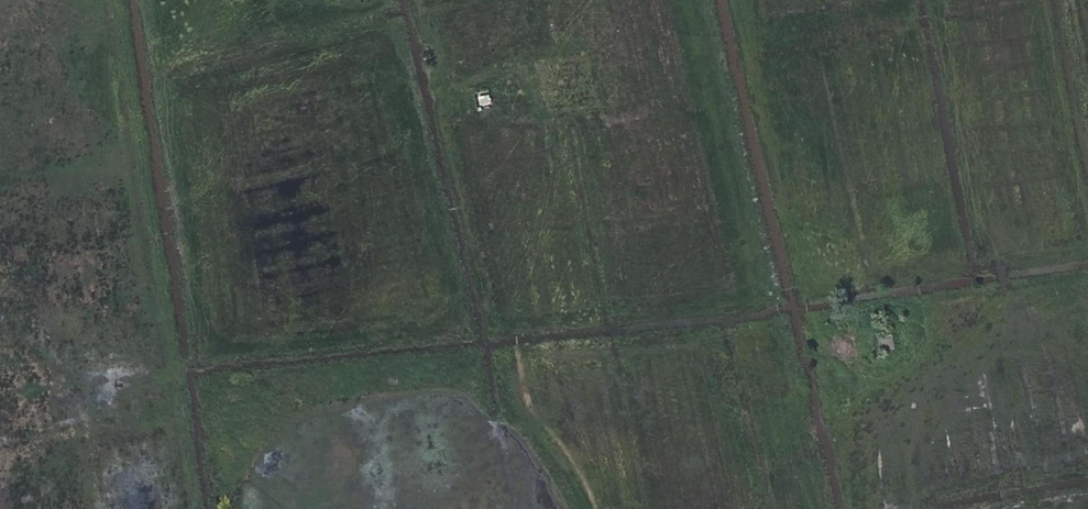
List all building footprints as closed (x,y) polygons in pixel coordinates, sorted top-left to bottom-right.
[(479,106),(491,105),(490,94),(478,95),(479,106)] [(895,317),(856,325),(862,358),(898,351),(894,324),(897,322),(895,317)]
